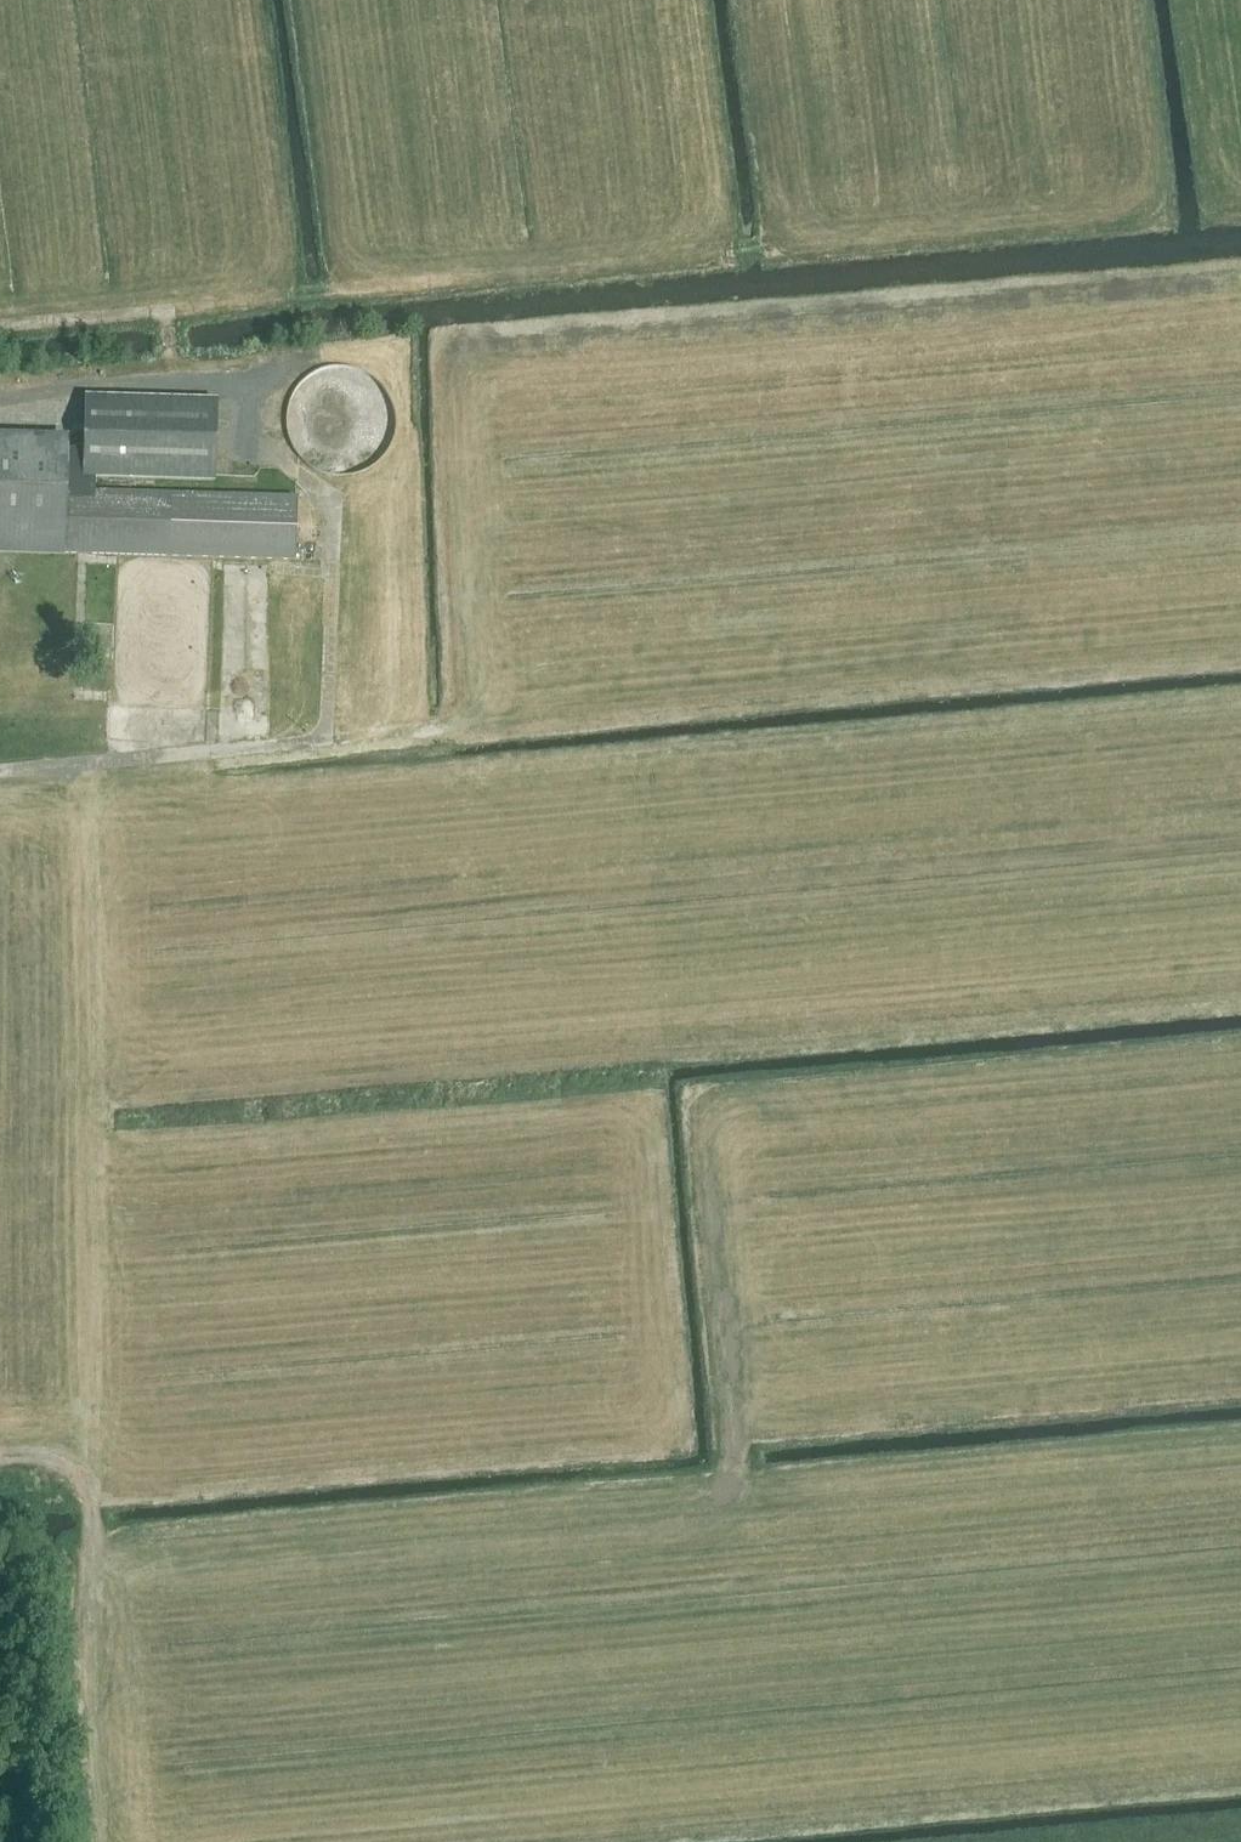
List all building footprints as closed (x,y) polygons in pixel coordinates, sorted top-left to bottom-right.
[(293,385),(286,398),(283,413),(284,427),(289,441),(297,453),(308,463),(321,470),(335,473),(350,472),(364,467),(376,459),(386,449),(393,436),(396,421),(395,406),(390,392),(382,380),(371,370),(358,363),(344,360),(329,361),(315,366),(303,374),(293,385)] [(293,559),(295,496),(93,490),(93,476),(212,479),(214,398),(84,395),(82,448),(63,448),(63,437),(0,435),(0,551),(293,559)]
